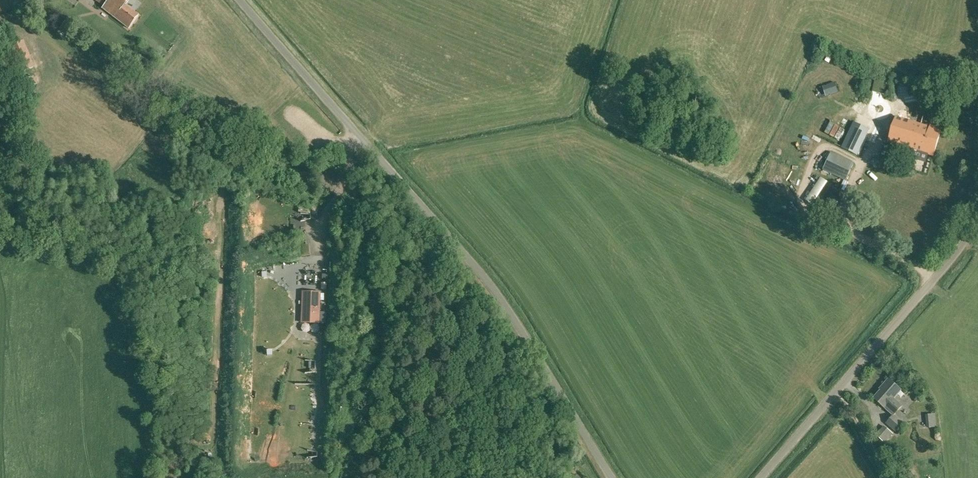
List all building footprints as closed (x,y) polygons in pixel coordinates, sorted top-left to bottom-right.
[(129,0),(96,0),(104,6),(102,8),(129,28),(138,15),(125,6),(129,0)] [(72,30),(76,24),(67,18),(63,24),(72,30)] [(837,92),(834,83),(827,85),(828,86),(830,94),(831,95),(837,92)] [(930,127),(896,116),(888,142),(905,147),(902,156),(926,163),(928,154),(934,155),(942,128),(930,125),(930,127)] [(857,155),(870,129),(853,121),(841,147),(857,155)] [(846,180),(854,163),(831,152),(823,169),(846,180)] [(828,199),(836,184),(831,181),(823,196),(828,199)] [(306,216),(305,224),(315,225),(316,217),(306,216)] [(302,292),(301,313),(320,313),(320,292),(302,292)] [(896,432),(904,422),(896,414),(903,406),(895,398),(902,390),(889,378),(880,389),(881,390),(873,398),(885,409),(884,409),(892,415),(886,423),(896,432)] [(888,443),(897,436),(892,430),(883,437),(888,443)] [(911,447),(917,452),(921,446),(914,442),(911,447)] [(312,459),(321,458),(320,445),(311,446),(312,459)] [(928,468),(942,468),(942,460),(928,460),(928,468)]
